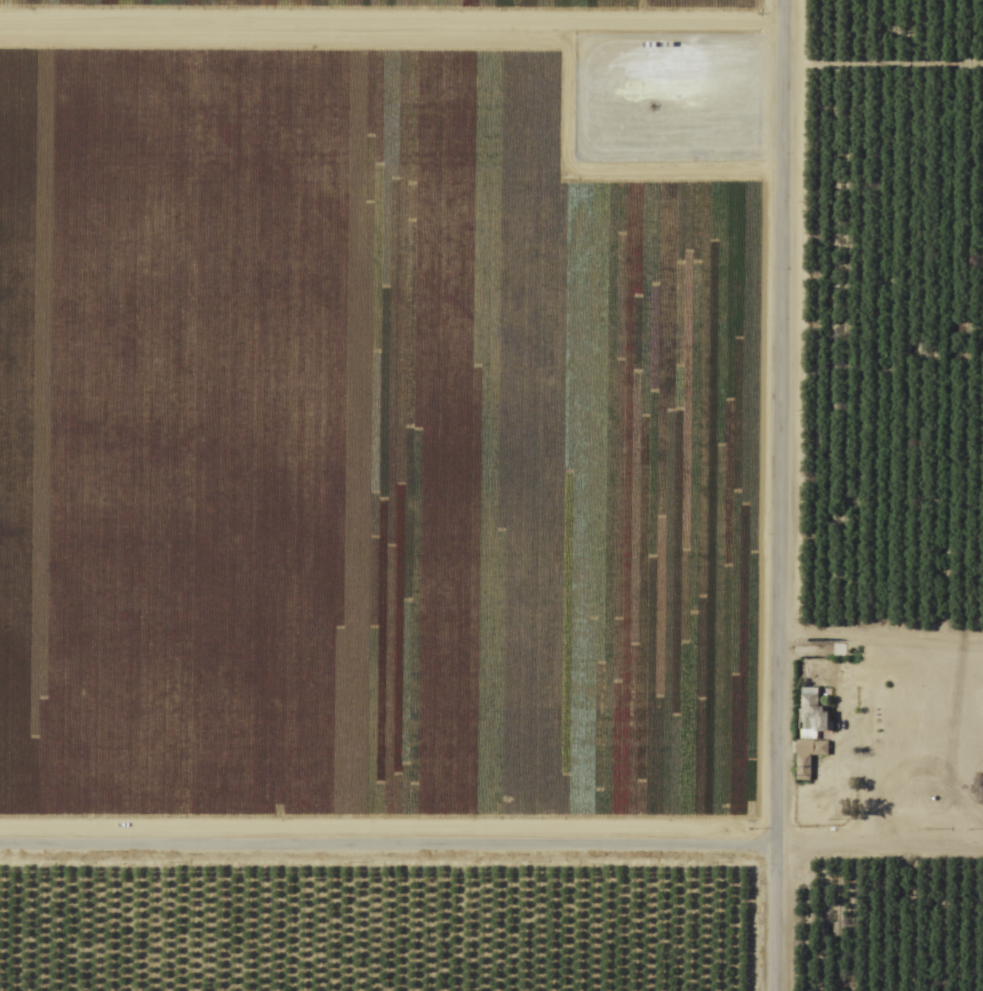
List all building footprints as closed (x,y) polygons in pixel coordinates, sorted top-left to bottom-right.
[(809,756),(827,756),(827,741),(816,741),(816,732),(826,732),(826,710),(817,710),(817,689),(797,689),(797,781),(810,781),(809,756)]
